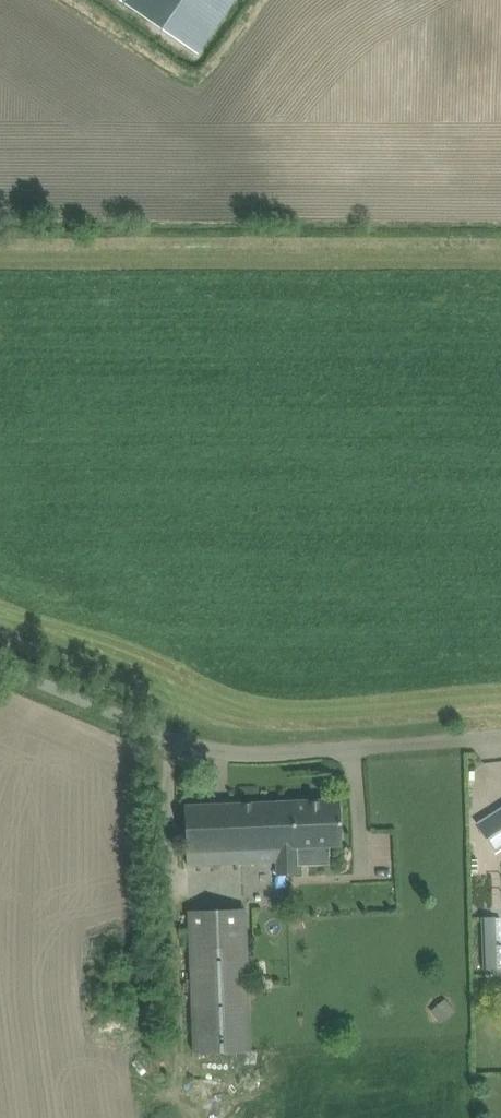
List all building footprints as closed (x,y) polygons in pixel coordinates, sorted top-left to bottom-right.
[(126,3),(199,52),(234,0),(128,0),(126,3)] [(185,805),(186,827),(188,865),(286,860),(287,874),(299,873),(298,846),(341,844),(339,798),(185,805)] [(481,822),(497,848),(500,845),(500,809),(481,822)] [(190,911),(195,1054),(252,1052),(247,909),(190,911)] [(495,967),(494,916),(482,917),(484,968),(495,967)]
